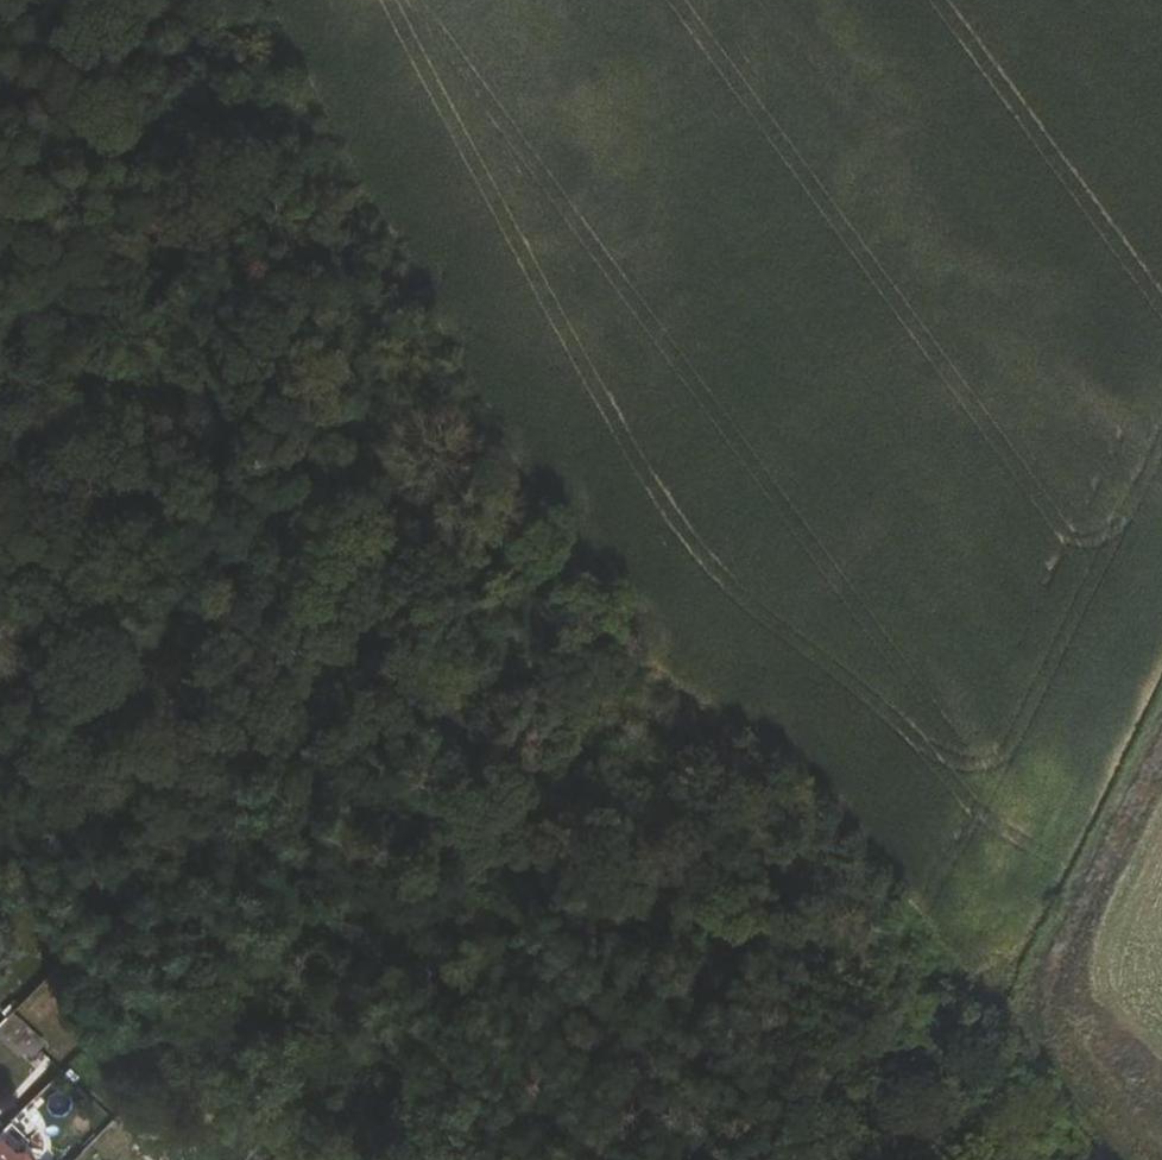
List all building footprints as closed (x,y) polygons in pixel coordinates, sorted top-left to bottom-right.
[(25,1067),(34,1059),(0,1026),(0,1055),(12,1067),(18,1061),(25,1067)] [(0,1145),(0,1159),(25,1159),(20,1155),(12,1156),(0,1145)]
